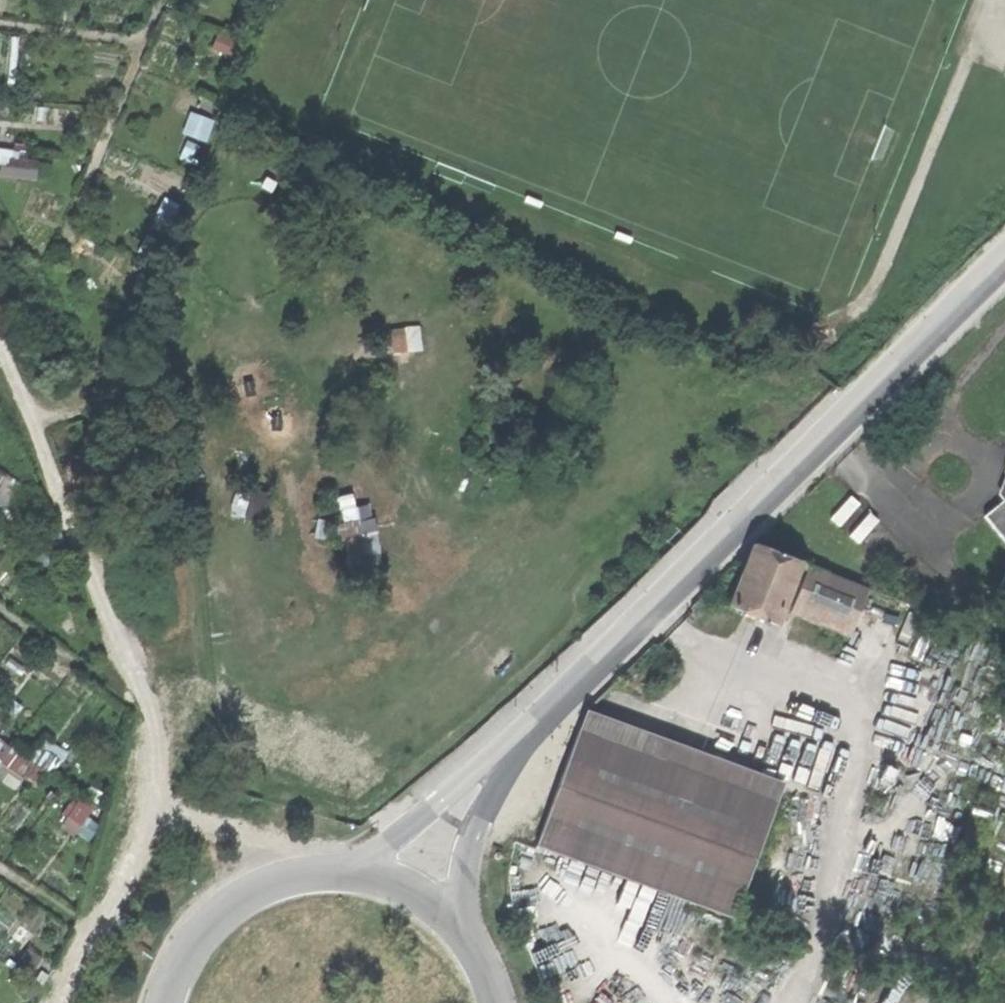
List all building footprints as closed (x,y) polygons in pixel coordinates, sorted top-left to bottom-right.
[(45,177),(46,153),(5,151),(4,176),(45,177)] [(398,327),(401,350),(429,348),(426,324),(398,327)] [(990,525),(1004,544),(1004,509),(990,525)] [(358,568),(389,565),(386,532),(355,534),(358,568)] [(781,632),(803,571),(757,554),(746,585),(735,615),(781,632)] [(814,576),(798,623),(855,643),(871,595),(814,576)] [(562,795),(541,856),(737,926),(780,804),(584,735),(562,795)] [(28,788),(43,761),(0,737),(0,773),(28,788)]
